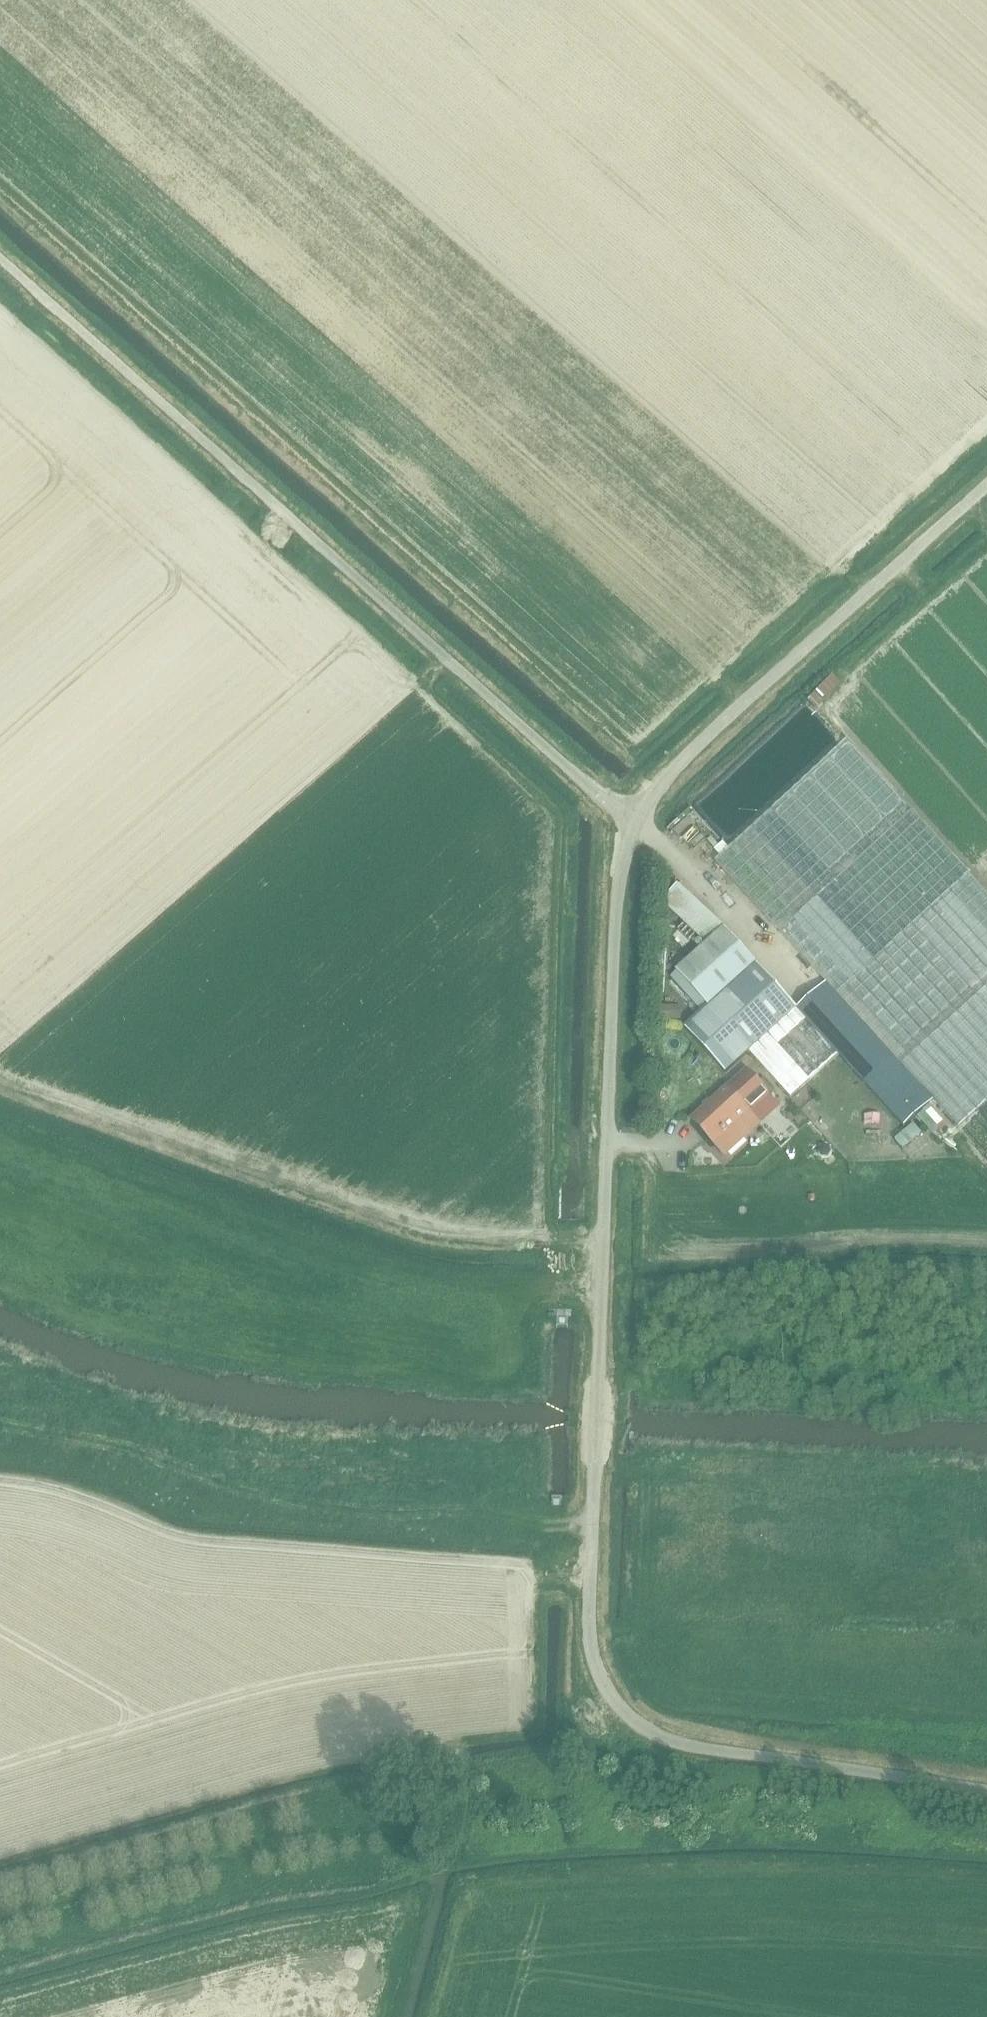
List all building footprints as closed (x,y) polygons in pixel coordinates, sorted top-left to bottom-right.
[(715,861),(826,983),(836,994),(892,1055),(933,1100),(957,1127),(986,1100),(986,892),(848,739),(729,848),(715,861)] [(676,971),(709,1007),(757,964),(724,928),(676,971)] [(797,1009),(790,1000),(757,964),(709,1007),(685,1029),(724,1073),(749,1052),(749,1053),(797,1009)] [(826,983),(797,1009),(838,1054),(878,1098),(904,1127),(913,1119),(914,1118),(933,1100),(892,1055),(836,994),(826,983)] [(797,1009),(749,1053),(790,1098),(838,1054),(797,1009)] [(747,1070),(692,1120),(724,1155),(747,1134),(737,1123),(749,1112),(759,1124),(779,1105),(774,1100),(775,1099),(774,1097),(773,1098),(769,1094),(747,1070)]
